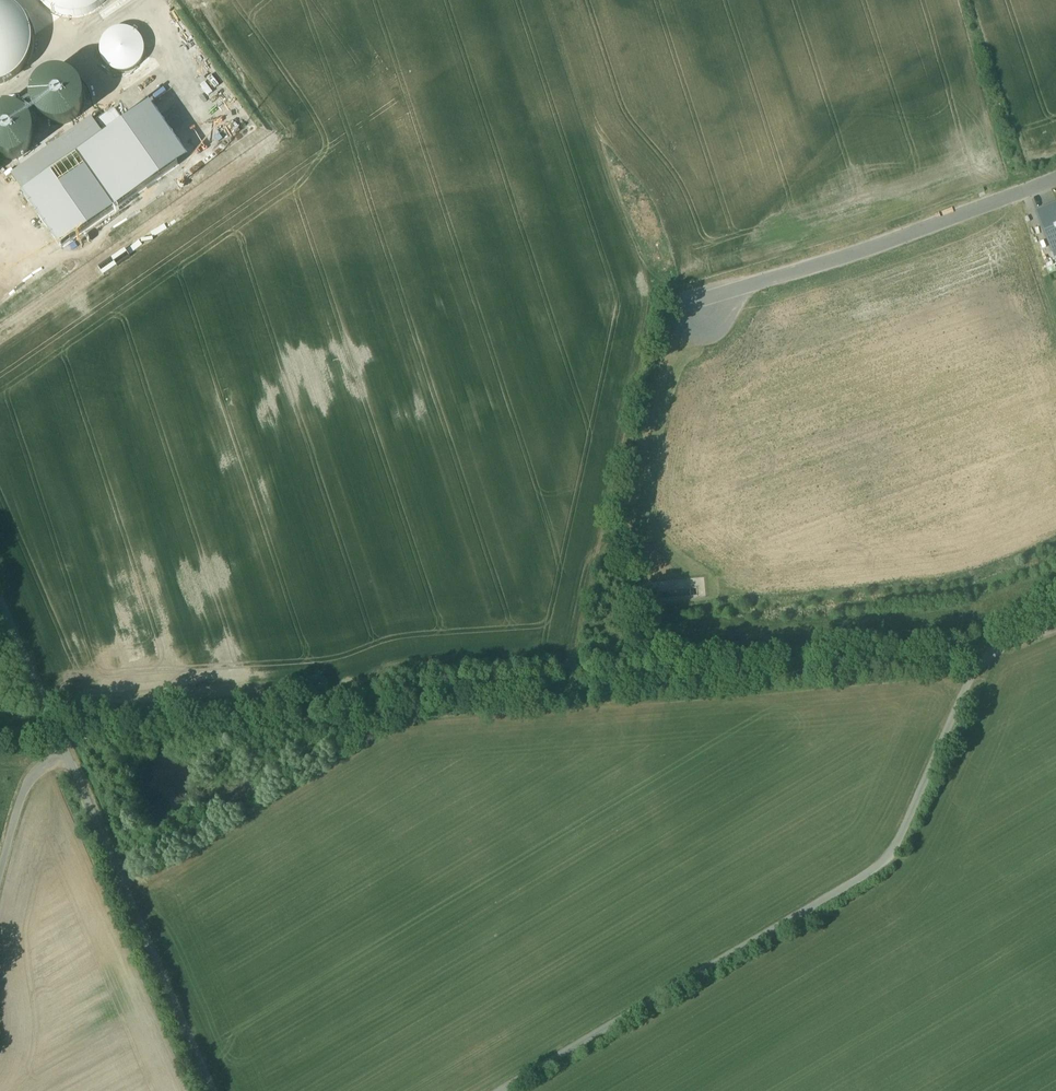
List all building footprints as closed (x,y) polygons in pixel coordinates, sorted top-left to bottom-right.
[(1036,213),(1054,258),(1055,258),(1055,205),(1036,213)]
